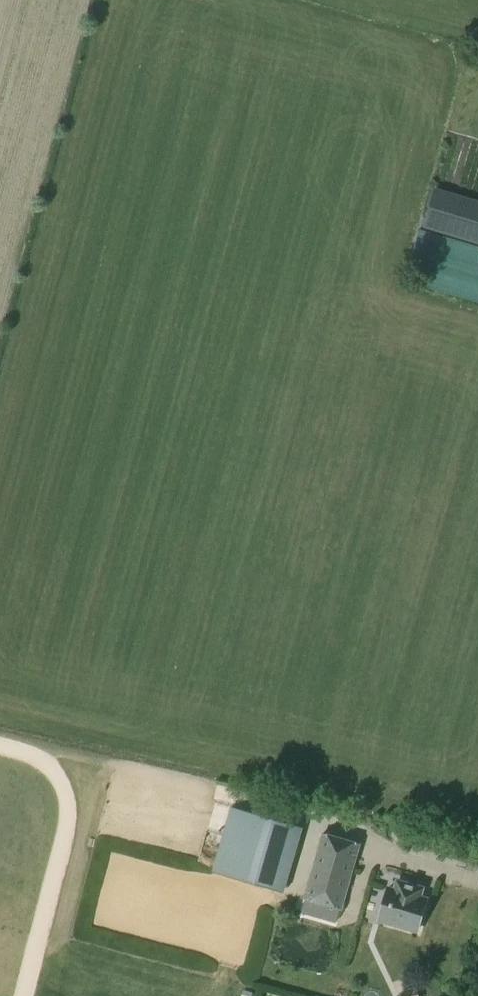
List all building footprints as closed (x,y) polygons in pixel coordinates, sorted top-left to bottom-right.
[(436,189),(425,227),(477,243),(477,201),(436,189)] [(303,828),(231,807),(212,871),(284,893),(303,828)] [(341,909),(359,844),(323,833),(304,898),(341,909)] [(414,896),(416,887),(402,883),(400,892),(388,888),(379,920),(417,931),(426,899),(414,896)]
